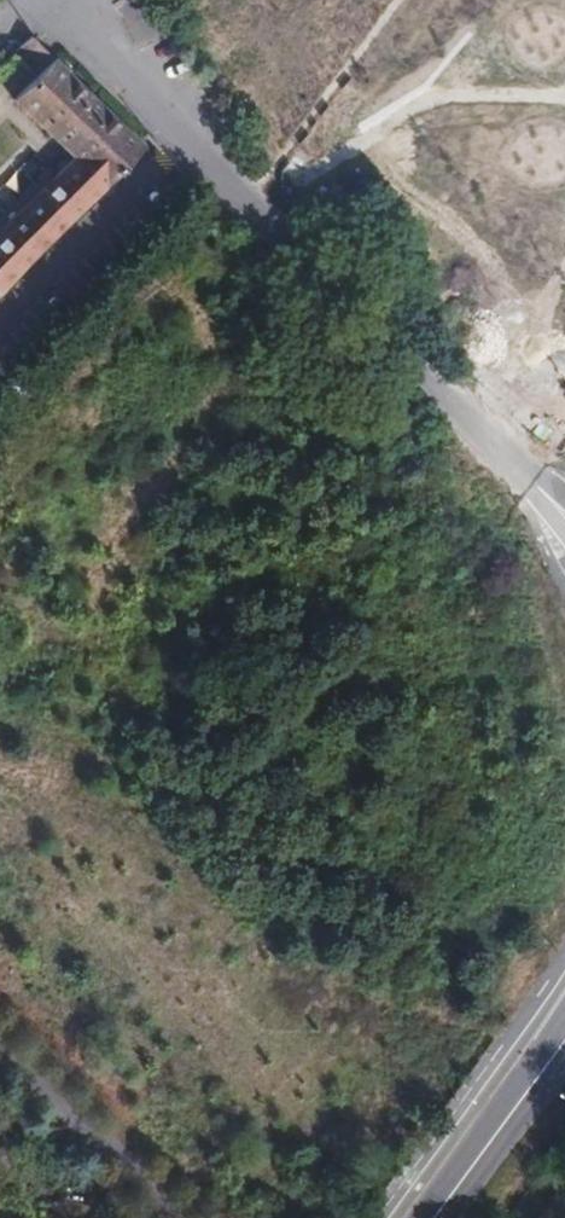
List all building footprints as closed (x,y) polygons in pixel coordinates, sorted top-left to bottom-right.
[(18,50),(11,79),(34,84),(41,56),(18,50)] [(145,153),(56,63),(14,106),(103,194),(145,153)]
